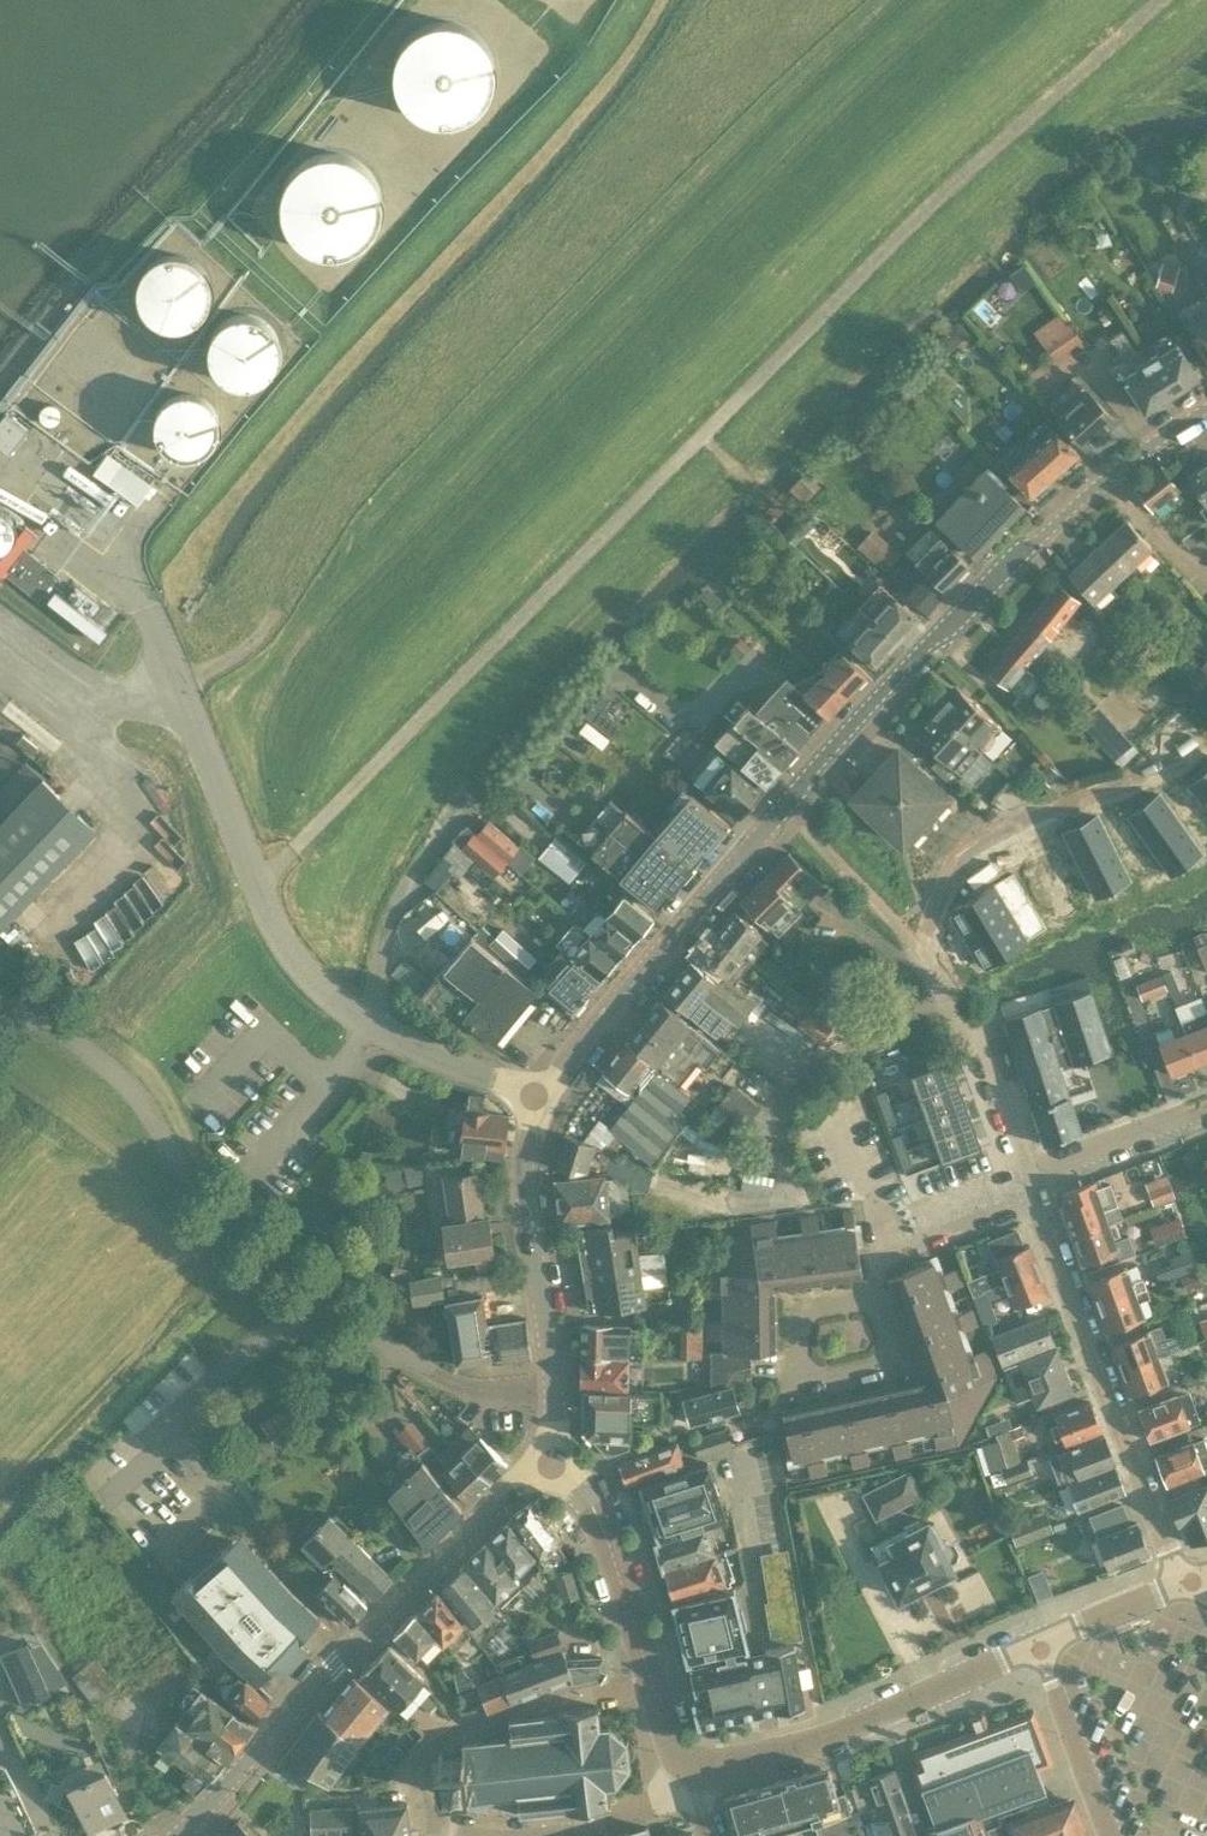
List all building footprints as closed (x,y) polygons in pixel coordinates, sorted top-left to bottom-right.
[(494,83),(495,69),(492,55),(486,43),(476,33),(465,26),(451,22),(437,22),(424,25),(412,33),(402,43),(396,55),(393,69),(394,83),(399,96),(407,107),(417,116),(430,121),(444,123),(458,121),(471,116),(481,107),(489,96),(494,83)] [(381,214),(382,200),(379,187),(373,174),(363,164),(352,157),(338,153),(324,153),(311,157),(299,164),(289,174),(283,186),(280,200),(281,214),(286,227),(294,238),(304,247),(317,253),(331,255),(345,253),(358,247),(368,239),(376,227),(381,214)] [(1063,222),(1062,224),(1068,228),(1072,231),(1079,222),(1068,215),(1063,222)] [(209,307),(212,296),(211,284),(207,273),(199,264),(190,257),(178,254),(166,255),(156,259),(147,267),(140,277),(137,288),(138,300),(142,311),(149,320),(159,326),(171,329),(182,328),(193,324),(202,317),(209,307)] [(1023,263),(1010,273),(1023,289),(1034,280),(1023,263)] [(1205,296),(1179,311),(1193,335),(1206,359),(1206,299),(1205,296)] [(213,332),(212,335),(211,338),(210,341),(209,347),(209,350),(209,353),(210,356),(210,359),(211,362),(212,365),(215,370),(217,372),(219,374),(222,376),(224,378),(227,380),(229,381),(235,383),(241,384),(244,384),(247,384),(250,384),(256,382),(262,379),(266,376),(269,374),(271,371),(273,369),(276,364),(277,361),(277,359),(278,355),(279,352),(279,349),(278,346),(278,343),(277,338),(275,334),(274,331),(272,329),(270,327),(268,324),(266,322),(263,321),(261,319),(258,318),(254,316),(250,315),(246,315),(240,315),(237,315),(234,316),(231,317),(228,319),(225,320),(221,323),(219,325),(217,327),(215,330),(213,332)] [(1144,340),(1140,343),(1150,359),(1162,351),(1166,349),(1156,332),(1144,340)] [(1150,359),(1172,393),(1198,377),(1176,342),(1166,349),(1162,351),(1150,359)] [(914,366),(924,378),(926,377),(934,369),(924,358),(916,364),(914,366)] [(1146,410),(1172,393),(1150,359),(1124,375),(1146,410)] [(1070,405),(1057,416),(1086,449),(1089,446),(1093,447),(1101,440),(1100,436),(1108,429),(1106,427),(1118,416),(1091,386),(1094,384),(1085,374),(1075,383),(1062,395),(1070,405)] [(888,388),(898,398),(912,385),(903,375),(888,388)] [(217,439),(219,428),(218,417),(213,407),(204,399),(194,394),(183,394),(172,397),(163,404),(157,413),(154,424),(156,436),(161,446),(169,453),(179,458),(191,458),(201,455),(211,448),(217,439)] [(46,406),(43,409),(40,413),(40,416),(40,420),(42,423),(45,426),(47,427),(51,427),(55,427),(58,424),(60,421),(62,416),(61,412),(60,410),(57,407),(54,406),(50,405),(46,406)] [(29,430),(8,413),(0,423),(0,443),(11,452),(29,430)] [(1037,421),(1021,435),(1031,445),(1046,431),(1037,421)] [(1032,450),(1056,476),(1079,456),(1055,429),(1032,450)] [(1021,435),(1006,449),(1015,459),(1031,445),(1021,435)] [(1032,497),(1056,476),(1032,450),(1008,471),(1032,497)] [(1206,501),(1201,505),(1206,513),(1206,462),(1188,475),(1206,501)] [(1182,496),(1175,487),(1176,486),(1159,465),(1136,485),(1152,505),(1165,495),(1172,504),(1182,496)] [(977,556),(1023,507),(985,471),(939,520),(977,556)] [(807,507),(784,530),(796,542),(818,518),(807,507)] [(15,527),(12,518),(6,512),(0,509),(0,548),(2,548),(9,543),(13,536),(15,527)] [(1189,545),(1206,531),(1206,517),(1202,510),(1177,529),(1189,545)] [(1097,545),(1123,571),(1151,545),(1126,518),(1097,545)] [(874,527),(857,546),(884,571),(901,553),(874,527)] [(939,534),(913,559),(926,572),(944,591),(970,565),(951,547),(939,534)] [(1094,598),(1123,571),(1097,545),(1069,571),(1094,598)] [(41,596),(57,575),(25,549),(5,574),(38,600),(41,596)] [(927,612),(942,596),(924,580),(910,596),(927,612)] [(1060,581),(1030,616),(1049,632),(1065,615),(1079,598),(1060,581)] [(871,618),(898,643),(920,620),(893,595),(871,618)] [(1023,663),(1049,632),(1030,616),(1003,647),(1006,651),(991,669),(1016,691),(1033,671),(1023,663)] [(876,666),(898,643),(871,618),(849,641),(876,666)] [(1103,636),(1091,657),(1110,656),(1103,636)] [(729,649),(739,659),(751,647),(740,637),(729,649)] [(822,674),(847,696),(866,675),(842,652),(822,674)] [(801,696),(825,717),(827,718),(847,696),(822,674),(803,694),(801,696)] [(801,696),(803,694),(785,677),(754,712),(747,706),(715,740),(765,786),(798,750),(797,748),(825,717),(801,696)] [(934,708),(981,751),(1002,728),(960,690),(955,695),(950,691),(934,708)] [(1099,702),(1080,719),(1121,764),(1139,747),(1099,702)] [(960,774),(981,751),(934,708),(918,726),(923,730),(918,736),(960,774)] [(600,711),(592,721),(615,739),(623,729),(600,711)] [(946,794),(897,749),(852,798),(901,843),(946,794)] [(717,753),(697,778),(708,788),(706,790),(740,819),(764,791),(730,762),(729,763),(717,753)] [(937,760),(931,767),(945,780),(951,773),(937,760)] [(1045,764),(1036,773),(1045,782),(1053,773),(1045,764)] [(95,830),(43,780),(0,825),(0,930),(95,830)] [(655,837),(692,868),(727,825),(691,794),(655,837)] [(641,795),(629,811),(655,833),(668,817),(641,795)] [(657,909),(692,868),(655,837),(624,811),(590,853),(657,909)] [(1159,811),(1140,829),(1186,879),(1205,861),(1159,811)] [(477,833),(507,859),(518,846),(488,821),(477,833)] [(1091,828),(1061,843),(1092,907),(1122,892),(1091,828)] [(474,830),(460,847),(492,876),(507,859),(477,833),(474,830)] [(555,836),(538,858),(569,883),(587,861),(555,836)] [(796,907),(819,883),(802,867),(803,865),(788,851),(740,901),(765,924),(789,900),(796,907)] [(1000,854),(983,864),(991,876),(1008,865),(1000,854)] [(999,873),(948,905),(964,930),(1015,899),(999,873)] [(1046,897),(1054,916),(1072,908),(1065,890),(1046,897)] [(635,942),(636,943),(655,921),(625,895),(606,917),(635,942)] [(1017,899),(966,930),(985,961),(1035,929),(1017,899)] [(716,933),(742,953),(760,932),(734,911),(716,933)] [(618,962),(635,942),(606,917),(590,936),(618,962)] [(601,981),(618,962),(590,936),(574,922),(556,943),(572,956),(601,981)] [(502,928),(488,944),(523,974),(537,958),(502,928)] [(709,965),(724,975),(742,953),(716,933),(698,954),(710,963),(709,965)] [(494,1042),(537,990),(471,935),(419,998),(463,1034),(464,1035),(473,1024),(494,1042)] [(1196,947),(1206,973),(1206,943),(1197,947),(1196,947)] [(575,1014),(602,982),(601,981),(572,956),(570,959),(560,949),(550,960),(561,970),(545,988),(575,1014)] [(691,961),(663,994),(686,1013),(687,1011),(727,1045),(743,1025),(736,1020),(753,995),(724,975),(709,965),(703,971),(691,961)] [(1171,970),(1162,975),(1168,990),(1170,995),(1179,990),(1171,970)] [(1162,975),(1136,985),(1142,1000),(1168,990),(1162,975)] [(1061,1070),(1110,1054),(1090,992),(1053,1004),(1054,1007),(1040,1011),(1039,1007),(1003,1019),(1044,1145),(1081,1133),(1061,1070)] [(815,1010),(834,1024),(842,1013),(823,999),(815,1010)] [(661,1001),(629,1042),(651,1060),(650,1061),(676,1081),(696,1056),(718,1074),(732,1057),(661,1001)] [(769,1009),(765,1015),(773,1021),(777,1014),(769,1009)] [(796,1025),(821,1043),(831,1029),(807,1011),(796,1025)] [(1181,1021),(1186,1034),(1198,1064),(1206,1061),(1206,1012),(1206,1011),(1181,1021)] [(777,1014),(773,1021),(781,1026),(785,1020),(777,1014)] [(785,1020),(781,1026),(789,1031),(793,1025),(785,1020)] [(793,1025),(789,1031),(797,1037),(801,1031),(793,1025)] [(1186,1034),(1157,1045),(1170,1076),(1198,1064),(1186,1034)] [(686,1090),(676,1081),(650,1061),(651,1060),(629,1042),(627,1041),(605,1069),(635,1095),(613,1126),(645,1152),(652,1155),(683,1111),(674,1105),(686,1090)] [(1145,1044),(1129,1052),(1136,1069),(1152,1063),(1145,1044)] [(951,1061),(911,1075),(919,1096),(959,1083),(951,1061)] [(729,1083),(721,1093),(715,1101),(741,1122),(756,1104),(729,1083)] [(959,1083),(919,1096),(927,1118),(967,1105),(959,1083)] [(886,1090),(878,1093),(884,1108),(891,1106),(886,1090)] [(469,1091),(469,1093),(466,1107),(465,1107),(460,1143),(462,1143),(461,1152),(487,1156),(488,1148),(504,1151),(509,1115),(490,1112),(490,1111),(483,1110),(485,1093),(469,1091)] [(967,1105),(927,1118),(935,1140),(975,1126),(967,1105)] [(891,1106),(884,1108),(890,1124),(897,1121),(891,1107),(891,1106)] [(975,1126),(935,1140),(943,1162),(983,1148),(975,1126)] [(585,1170),(594,1143),(565,1134),(555,1168),(570,1173),(585,1170)] [(901,1134),(893,1136),(899,1152),(906,1149),(901,1134)] [(906,1149),(899,1152),(905,1167),(912,1164),(907,1150),(906,1149)] [(362,1150),(360,1160),(369,1162),(371,1151),(362,1150)] [(647,1187),(654,1164),(613,1151),(606,1174),(647,1187)] [(409,1185),(428,1182),(426,1164),(406,1167),(409,1185)] [(559,1223),(610,1216),(604,1172),(553,1179),(559,1223)] [(478,1267),(495,1264),(493,1254),(495,1253),(489,1217),(485,1218),(477,1173),(445,1178),(451,1223),(444,1224),(449,1260),(477,1256),(478,1267)] [(1096,1181),(1061,1194),(1065,1206),(1061,1208),(1071,1236),(1107,1223),(1121,1218),(1109,1185),(1099,1188),(1096,1181)] [(1160,1185),(1145,1191),(1150,1205),(1165,1199),(1160,1185)] [(727,1349),(727,1352),(748,1352),(774,1352),(774,1291),(861,1279),(852,1210),(842,1212),(844,1230),(819,1234),(817,1214),(799,1217),(801,1236),(776,1239),(773,1221),(749,1223),(706,1274),(706,1295),(726,1295),(726,1320),(707,1320),(707,1337),(726,1337),(727,1349)] [(1179,1217),(1157,1225),(1164,1243),(1186,1235),(1179,1217)] [(583,1225),(592,1284),(617,1280),(614,1264),(610,1231),(609,1221),(583,1225)] [(1114,1241),(1107,1223),(1071,1236),(1081,1265),(1117,1252),(1119,1258),(1133,1253),(1127,1237),(1114,1241)] [(319,1245),(327,1234),(315,1225),(307,1237),(319,1245)] [(632,1227),(610,1231),(614,1264),(662,1258),(660,1248),(636,1251),(632,1227)] [(972,1295),(1038,1270),(1029,1247),(1023,1249),(1016,1233),(989,1243),(1000,1271),(967,1283),(972,1295)] [(1189,1250),(1171,1257),(1177,1273),(1177,1274),(1177,1275),(1195,1268),(1189,1250)] [(614,1264),(620,1306),(642,1303),(640,1287),(665,1282),(662,1258),(614,1264)] [(932,1264),(887,1279),(886,1279),(921,1382),(781,1413),(791,1461),(804,1458),(809,1476),(826,1472),(823,1454),(847,1449),(852,1466),(869,1463),(865,1444),(889,1438),(895,1457),(911,1454),(907,1435),(931,1430),(935,1448),(957,1443),(994,1377),(985,1351),(966,1357),(958,1334),(976,1327),(971,1310),(952,1318),(941,1291),(960,1285),(955,1270),(937,1277),(932,1264)] [(1087,1281),(1096,1306),(1147,1288),(1142,1277),(1130,1282),(1125,1267),(1087,1281)] [(1048,1295),(1038,1270),(972,1295),(984,1326),(996,1321),(988,1300),(1009,1292),(1015,1308),(1048,1295)] [(1181,1277),(1187,1292),(1203,1285),(1197,1270),(1181,1277)] [(414,1303),(445,1298),(441,1275),(411,1280),(414,1303)] [(592,1284),(596,1310),(620,1306),(617,1280),(592,1284)] [(1150,1297),(1147,1288),(1096,1306),(1105,1331),(1143,1318),(1137,1302),(1150,1297)] [(493,1363),(532,1359),(527,1318),(487,1322),(483,1295),(446,1301),(456,1365),(493,1359),(493,1363)] [(1205,1337),(1206,1336),(1206,1317),(1198,1321),(1205,1337)] [(1002,1364),(1054,1344),(1044,1318),(992,1338),(1002,1364)] [(580,1356),(627,1357),(627,1325),(582,1324),(580,1356)] [(702,1325),(681,1325),(681,1358),(702,1358),(702,1325)] [(1149,1331),(1110,1344),(1119,1370),(1170,1352),(1181,1348),(1175,1333),(1165,1337),(1160,1325),(1148,1329),(1149,1331)] [(749,1382),(748,1352),(727,1352),(727,1349),(708,1349),(708,1390),(681,1397),(688,1424),(737,1410),(730,1387),(749,1382)] [(1035,1409),(1072,1394),(1054,1349),(1020,1362),(1021,1364),(1005,1370),(1017,1402),(1031,1397),(1035,1409)] [(1119,1370),(1128,1396),(1166,1382),(1161,1367),(1174,1362),(1170,1352),(1119,1370)] [(583,1391),(627,1390),(627,1357),(580,1356),(579,1391),(583,1391)] [(629,1390),(627,1390),(583,1391),(582,1431),(589,1439),(592,1439),(608,1455),(628,1446),(629,1418),(656,1418),(658,1392),(629,1392),(629,1390)] [(1150,1441),(1199,1423),(1190,1397),(1178,1401),(1176,1396),(1139,1410),(1140,1414),(1138,1419),(1141,1427),(1145,1429),(1150,1441)] [(1063,1444),(1100,1430),(1089,1402),(1053,1416),(1063,1444)] [(284,1405),(260,1421),(275,1444),(299,1428),(284,1405)] [(994,1423),(986,1426),(989,1435),(997,1432),(994,1423)] [(462,1453),(491,1483),(507,1465),(507,1464),(485,1441),(469,1425),(461,1432),(472,1443),(462,1453)] [(1021,1425),(1008,1429),(1012,1439),(1024,1434),(1021,1425)] [(724,1428),(691,1439),(697,1456),(730,1444),(724,1428)] [(1067,1451),(1050,1458),(1060,1483),(1077,1476),(1077,1477),(1113,1463),(1103,1437),(1067,1451)] [(1192,1443),(1156,1456),(1157,1461),(1155,1464),(1158,1473),(1163,1475),(1167,1486),(1203,1473),(1201,1470),(1206,1467),(1206,1451),(1202,1439),(1192,1443)] [(624,1484),(682,1463),(675,1443),(617,1463),(624,1484)] [(419,1453),(437,1477),(443,1472),(469,1502),(491,1483),(462,1453),(448,1467),(430,1444),(419,1453)] [(436,1478),(437,1477),(419,1453),(418,1454),(423,1461),(388,1493),(425,1545),(426,1546),(462,1510),(436,1478)] [(1033,1474),(1027,1459),(1001,1469),(1007,1484),(1033,1474)] [(707,1462),(640,1486),(658,1540),(705,1524),(726,1517),(707,1462)] [(1077,1510),(1125,1492),(1115,1467),(1067,1485),(1077,1510)] [(923,1495),(909,1469),(862,1493),(876,1520),(923,1495)] [(1206,1538),(1206,1486),(1169,1501),(1174,1517),(1180,1515),(1185,1528),(1180,1530),(1185,1542),(1190,1540),(1191,1544),(1206,1538)] [(510,1519),(513,1523),(540,1557),(541,1556),(546,1564),(560,1554),(564,1552),(558,1543),(561,1540),(531,1502),(510,1519)] [(1106,1511),(1106,1512),(1090,1518),(1110,1569),(1115,1567),(1117,1573),(1147,1561),(1145,1556),(1148,1555),(1136,1523),(1130,1525),(1122,1505),(1106,1511)] [(330,1553),(375,1599),(393,1580),(371,1558),(371,1557),(330,1515),(303,1542),(322,1561),(330,1553)] [(1034,1515),(1008,1525),(1016,1545),(1042,1536),(1034,1515)] [(508,1522),(463,1565),(465,1568),(496,1601),(495,1601),(500,1607),(501,1606),(525,1583),(526,1576),(532,1577),(539,1571),(540,1563),(509,1522),(508,1522)] [(906,1529),(886,1539),(874,1544),(882,1563),(898,1596),(951,1571),(948,1564),(956,1560),(958,1553),(953,1542),(947,1541),(943,1543),(933,1523),(909,1535),(906,1529)] [(662,1569),(713,1551),(705,1524),(658,1540),(652,1542),(661,1570),(662,1569)] [(173,1591),(171,1593),(187,1610),(206,1632),(228,1658),(229,1657),(258,1685),(278,1664),(300,1641),(320,1620),(321,1619),(299,1597),(296,1594),(293,1591),(266,1560),(264,1562),(256,1568),(231,1540),(218,1552),(208,1542),(185,1563),(194,1573),(173,1591)] [(723,1582),(713,1551),(662,1569),(672,1598),(723,1582)] [(465,1568),(441,1590),(471,1623),(495,1601),(496,1601),(465,1568)] [(367,1607),(344,1583),(334,1573),(317,1589),(327,1600),(325,1602),(350,1625),(367,1607)] [(1050,1586),(1034,1592),(1037,1600),(1053,1594),(1050,1586)] [(565,1587),(557,1589),(559,1600),(569,1597),(565,1587)] [(733,1588),(673,1603),(687,1662),(748,1647),(733,1588)] [(416,1611),(436,1636),(442,1630),(447,1636),(462,1621),(436,1590),(416,1611)] [(768,1601),(764,1601),(767,1616),(798,1610),(795,1596),(768,1601)] [(798,1610),(767,1616),(769,1630),(800,1624),(798,1610)] [(417,1656),(436,1636),(416,1611),(394,1633),(417,1656)] [(800,1624),(769,1630),(771,1644),(802,1639),(800,1624)] [(533,1660),(561,1650),(555,1632),(523,1644),(533,1660)] [(21,1668),(9,1673),(23,1705),(50,1693),(27,1642),(12,1649),(21,1668)] [(765,1648),(689,1666),(696,1696),(692,1697),(699,1726),(721,1721),(725,1723),(735,1720),(738,1717),(759,1713),(805,1705),(801,1683),(810,1681),(807,1664),(798,1666),(794,1643),(765,1648)] [(387,1645),(360,1675),(395,1707),(422,1679),(387,1645)] [(501,1676),(498,1677),(508,1702),(555,1684),(572,1677),(574,1686),(601,1679),(606,1670),(602,1658),(567,1660),(564,1651),(527,1666),(522,1654),(496,1664),(501,1676)] [(464,1669),(453,1672),(458,1695),(477,1691),(475,1686),(476,1686),(464,1669)] [(184,1777),(216,1746),(144,1675),(127,1692),(109,1674),(84,1699),(104,1719),(99,1724),(165,1790),(181,1774),(184,1777)] [(253,1719),(268,1702),(245,1681),(239,1676),(224,1693),(253,1719)] [(322,1714),(359,1741),(389,1706),(354,1676),(322,1714)] [(477,1691),(486,1712),(508,1702),(498,1677),(476,1686),(475,1686),(477,1691)] [(558,1711),(559,1715),(513,1719),(515,1738),(498,1739),(498,1737),(495,1738),(495,1740),(487,1741),(486,1739),(483,1739),(484,1740),(468,1742),(467,1740),(464,1741),(465,1751),(463,1751),(464,1756),(446,1758),(446,1753),(440,1753),(441,1758),(434,1759),(435,1764),(441,1764),(443,1783),(436,1783),(437,1789),(443,1788),(444,1793),(450,1793),(449,1788),(468,1787),(468,1791),(470,1791),(471,1803),(474,1803),(474,1801),(489,1799),(489,1801),(493,1801),(493,1799),(501,1798),(501,1800),(504,1799),(504,1798),(519,1796),(520,1811),(569,1807),(569,1810),(571,1810),(572,1813),(574,1813),(574,1810),(584,1809),(584,1811),(596,1809),(596,1808),(607,1807),(608,1809),(610,1809),(610,1807),(612,1807),(612,1803),(609,1803),(607,1787),(613,1787),(615,1789),(618,1787),(617,1785),(627,1769),(629,1770),(631,1767),(629,1766),(626,1744),(629,1743),(627,1739),(625,1739),(611,1729),(613,1728),(609,1725),(608,1727),(603,1728),(601,1712),(603,1711),(603,1707),(600,1707),(600,1705),(597,1705),(597,1708),(588,1709),(588,1706),(574,1708),(574,1710),(564,1711),(563,1708),(561,1709),(561,1711),(558,1711)] [(361,1743),(359,1741),(322,1714),(318,1710),(280,1762),(303,1779),(312,1767),(330,1781),(361,1743)] [(1029,1745),(1044,1739),(1033,1710),(988,1726),(983,1713),(969,1718),(974,1731),(915,1753),(920,1767),(914,1769),(934,1824),(927,1827),(930,1835),(987,1835),(980,1817),(1046,1792),(1029,1745)] [(850,1812),(845,1795),(838,1798),(830,1770),(726,1801),(735,1832),(738,1835),(769,1835),(850,1812)] [(874,1821),(909,1809),(894,1770),(868,1779),(869,1780),(860,1783),(874,1821)] [(91,1829),(126,1814),(106,1772),(91,1779),(88,1777),(87,1781),(72,1788),(65,1785),(59,1803),(83,1812),(91,1829)] [(1086,1831),(1076,1804),(1068,1800),(1009,1822),(990,1830),(992,1835),(1073,1835),(1086,1831)] [(360,1808),(363,1835),(411,1835),(408,1802),(360,1808)] [(360,1808),(311,1809),(312,1835),(363,1835),(360,1808)] [(909,1809),(874,1821),(879,1835),(919,1835),(909,1809)] [(858,1810),(847,1814),(852,1828),(863,1824),(858,1810)] [(239,1820),(225,1835),(257,1835),(239,1820)] [(846,1820),(814,1831),(816,1835),(852,1835),(846,1820)] [(647,1826),(612,1835),(650,1835),(647,1826)]
